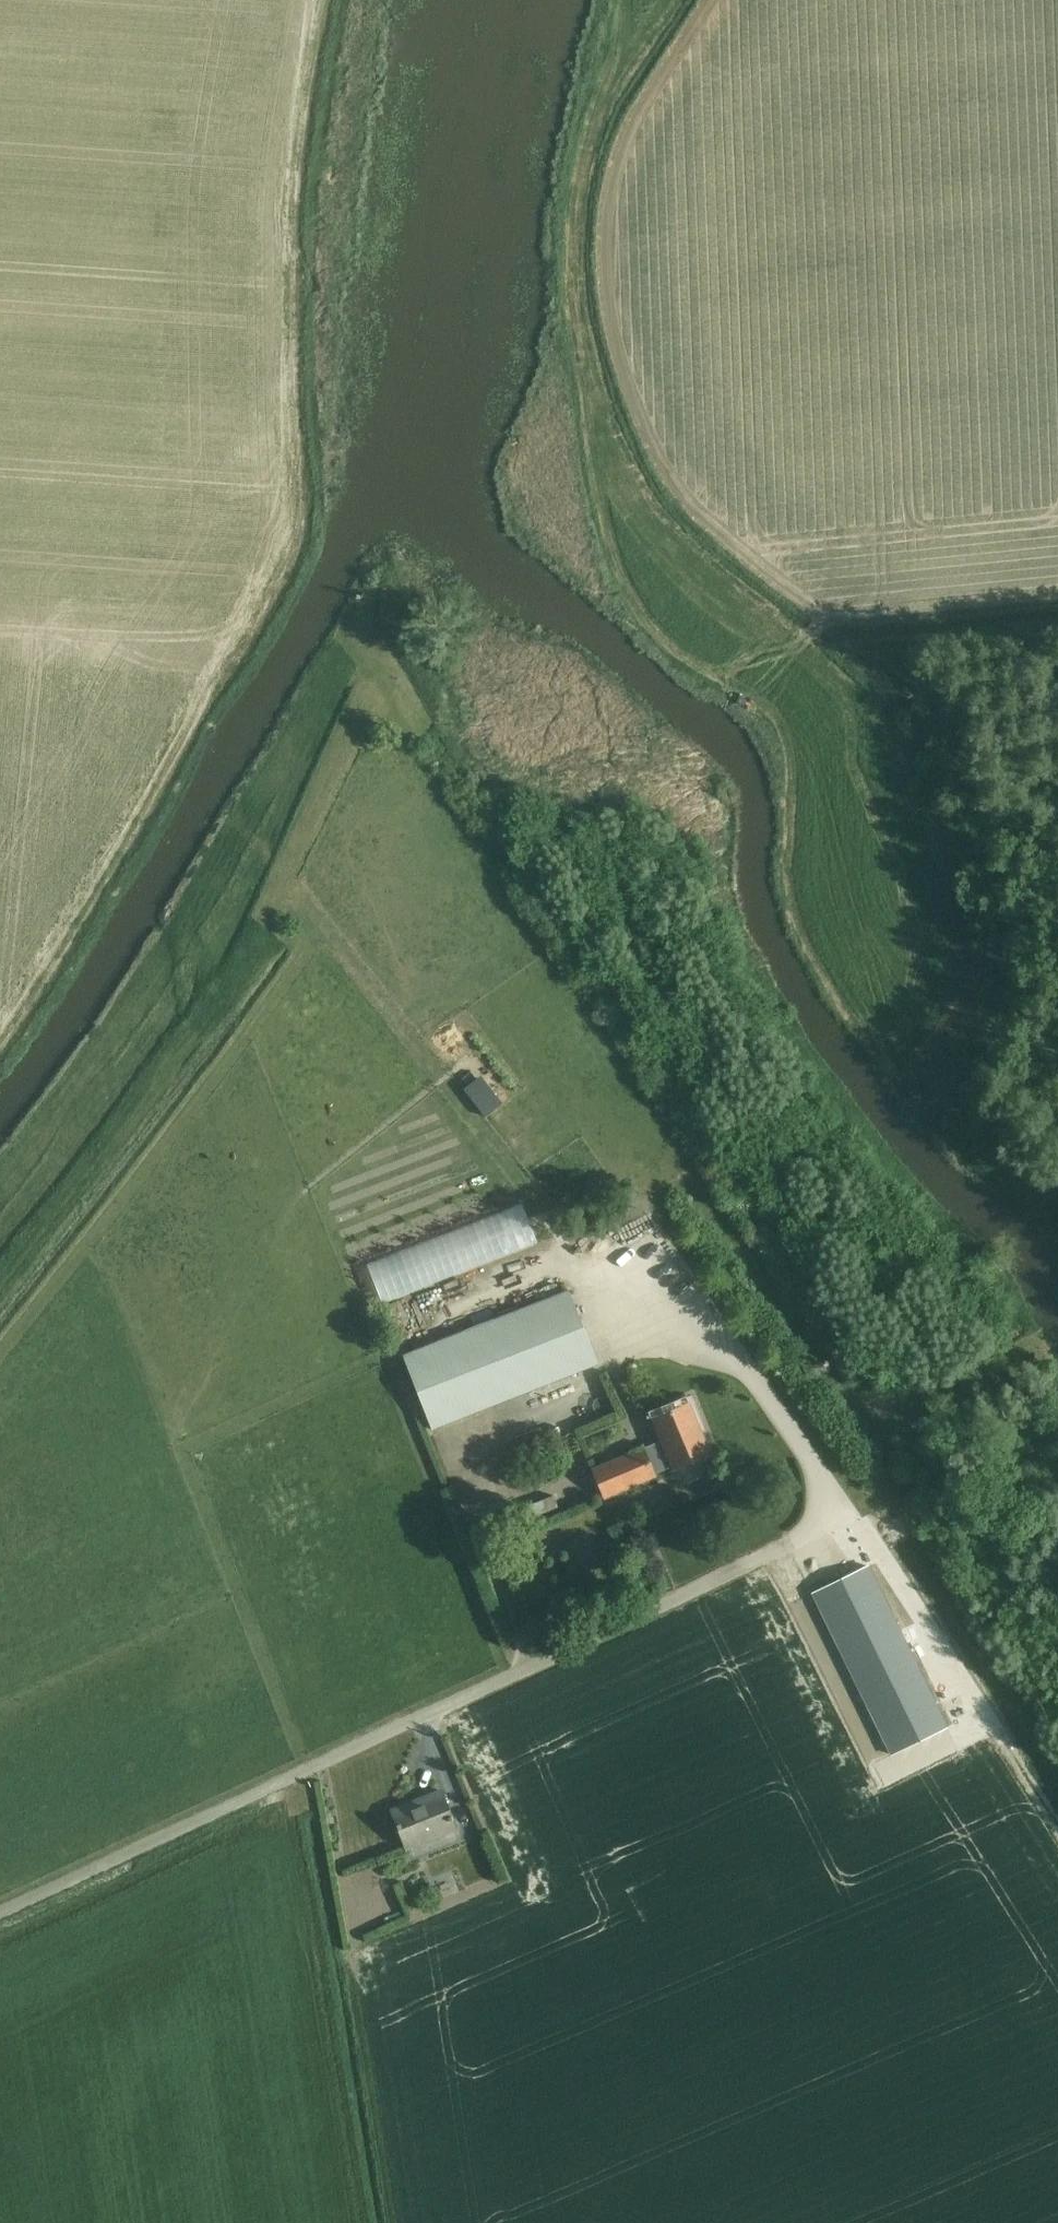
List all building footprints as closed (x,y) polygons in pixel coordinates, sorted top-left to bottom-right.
[(597,1178),(586,1181),(589,1192),(601,1188),(597,1178)] [(461,1332),(402,1354),(431,1429),(595,1367),(557,1267),(452,1307),(461,1332)] [(593,1469),(596,1477),(605,1497),(655,1477),(649,1462),(666,1454),(672,1469),(710,1454),(689,1404),(652,1420),(661,1441),(643,1448),(593,1469)] [(813,1593),(823,1613),(892,1754),(947,1727),(868,1566),(813,1593)] [(392,1813),(400,1834),(406,1849),(457,1829),(441,1791),(422,1799),(423,1801),(392,1813)]
